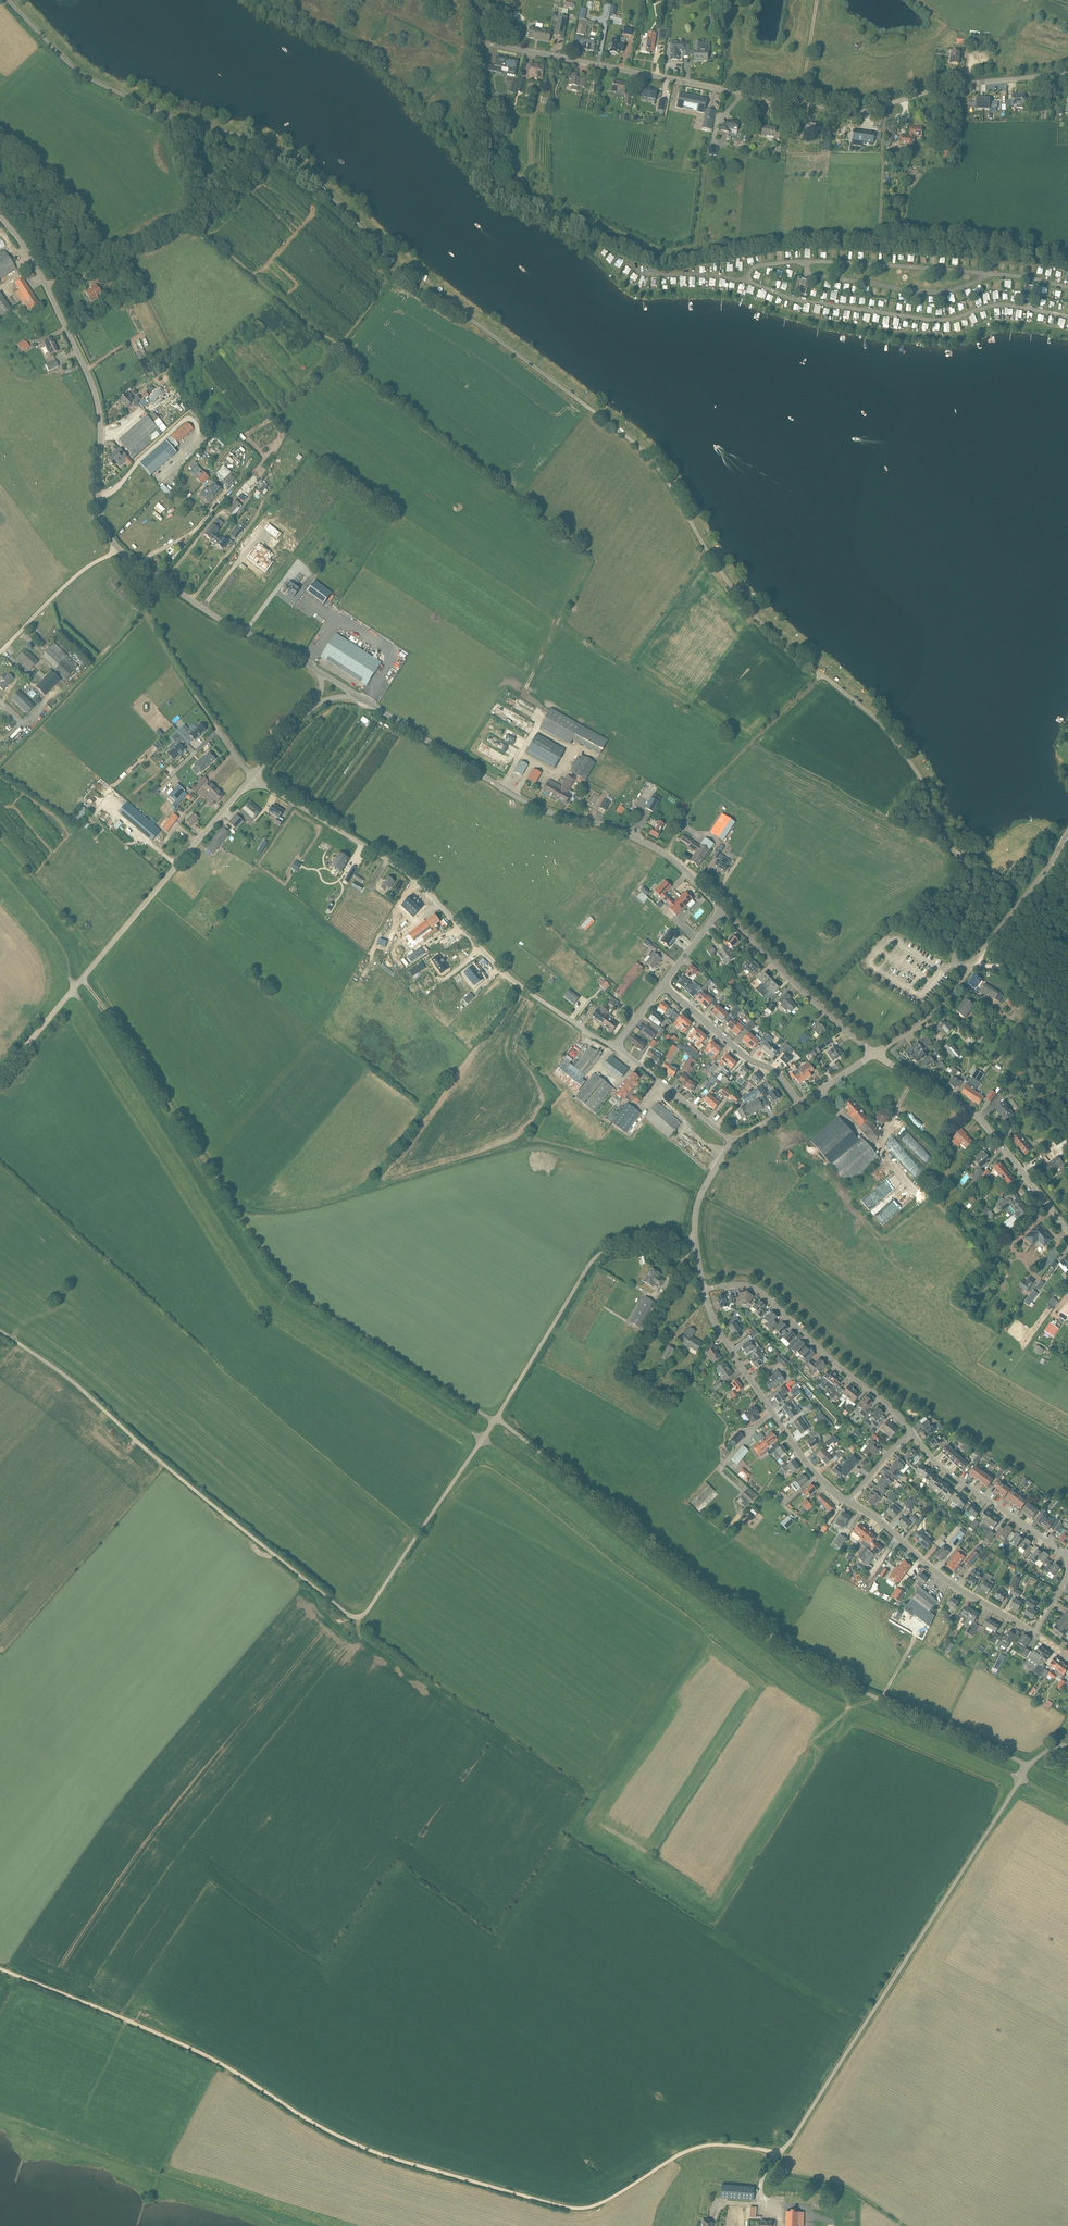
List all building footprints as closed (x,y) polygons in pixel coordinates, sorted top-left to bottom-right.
[(580,19),(579,20),(577,34),(584,35),(584,33),(585,33),(588,21),(585,21),(583,20),(584,14),(579,13),(578,19),(580,19)] [(567,18),(558,16),(554,35),(563,36),(567,18)] [(549,42),(550,36),(551,31),(530,27),(529,32),(527,32),(526,37),(528,37),(528,38),(535,40),(536,38),(538,39),(538,40),(549,42)] [(641,53),(650,55),(651,50),(654,50),(656,34),(653,33),(652,38),(648,37),(647,41),(642,41),(641,53)] [(594,51),(595,45),(596,39),(589,38),(589,39),(581,37),(579,48),(594,51)] [(621,52),(623,52),(625,39),(621,38),(620,41),(612,40),(611,45),(610,45),(609,45),(609,49),(609,50),(610,50),(610,53),(612,53),(612,54),(616,55),(616,54),(618,54),(619,50),(621,51),(621,52)] [(689,46),(687,46),(688,43),(670,42),(670,61),(679,61),(679,53),(683,53),(683,57),(689,57),(689,55),(689,50),(689,46)] [(710,43),(701,43),(701,42),(694,42),(694,51),(689,50),(689,55),(694,55),(694,61),(703,61),(703,60),(707,60),(708,52),(710,52),(710,43)] [(950,64),(959,65),(960,53),(952,52),(950,64)] [(508,75),(515,76),(518,61),(497,57),(495,66),(509,69),(508,75)] [(542,79),(543,72),(544,67),(531,64),(528,76),(542,79)] [(586,88),(588,79),(577,77),(577,74),(571,73),(571,77),(569,77),(568,85),(572,86),(571,90),(577,92),(578,87),(586,88)] [(517,91),(522,93),(525,81),(520,79),(517,91)] [(625,95),(627,83),(614,81),(612,92),(625,95)] [(649,89),(649,87),(644,86),(643,96),(642,100),(647,101),(647,97),(655,99),(657,90),(649,89)] [(679,93),(676,107),(683,109),(686,95),(679,93)] [(1021,96),(1012,96),(1013,106),(1018,106),(1018,107),(1025,107),(1025,94),(1021,94),(1021,96)] [(686,95),(683,109),(704,113),(704,112),(706,113),(702,128),(711,130),(715,111),(706,109),(706,110),(705,110),(707,99),(686,95)] [(977,109),(983,109),(984,99),(977,99),(977,103),(974,103),(974,102),(969,102),(969,108),(977,108),(977,109)] [(990,99),(984,99),(983,109),(990,109),(990,108),(998,108),(998,102),(993,102),(993,103),(990,103),(990,99)] [(666,101),(660,100),(658,110),(659,110),(658,114),(663,115),(664,111),(666,101)] [(737,132),(739,123),(727,120),(726,125),(722,124),(721,131),(728,133),(729,130),(732,131),(732,132),(733,133),(736,134),(737,133),(737,132)] [(821,125),(810,123),(806,123),(805,131),(811,132),(811,135),(819,136),(821,125)] [(779,140),(780,131),(775,131),(776,128),(762,126),(761,135),(773,137),(773,139),(779,140)] [(922,137),(923,128),(911,127),(910,137),(909,150),(910,146),(915,146),(915,137),(922,137)] [(892,130),(887,143),(886,145),(890,147),(896,129),(894,128),(893,130),(892,130)] [(869,133),(849,130),(847,140),(867,143),(869,133)] [(909,150),(910,137),(905,137),(905,136),(901,135),(900,144),(906,144),(906,146),(906,150),(909,150)] [(710,146),(708,155),(717,156),(718,147),(710,146)] [(12,272),(16,269),(4,251),(0,254),(0,279),(12,272)] [(613,267),(618,270),(624,262),(619,258),(613,267)] [(629,275),(631,268),(625,265),(623,273),(629,275)] [(633,272),(627,281),(633,285),(639,276),(633,272)] [(99,275),(92,279),(95,284),(102,279),(99,275)] [(643,284),(645,285),(647,278),(641,276),(638,287),(642,289),(643,284)] [(29,311),(39,304),(22,278),(14,283),(19,290),(15,292),(24,305),(27,303),(28,304),(26,306),(29,311)] [(795,291),(806,294),(809,282),(798,279),(795,291)] [(738,293),(745,295),(748,284),(741,283),(738,293)] [(87,295),(92,301),(97,298),(96,296),(101,292),(96,284),(86,292),(88,295),(87,295)] [(750,295),(749,297),(753,298),(756,288),(749,286),(747,294),(750,295)] [(1037,288),(1026,286),(1024,299),(1036,301),(1037,288)] [(0,293),(0,316),(10,309),(0,293)] [(884,304),(888,304),(888,298),(878,299),(878,306),(884,306),(884,304)] [(982,298),(967,302),(968,308),(983,304),(982,298)] [(983,320),(989,318),(986,311),(980,313),(983,320)] [(1038,318),(1035,318),(1035,313),(1027,312),(1027,320),(1037,321),(1038,318)] [(870,322),(871,315),(864,313),(863,321),(870,322)] [(976,314),(970,316),(972,325),(978,323),(976,314)] [(969,319),(962,321),(964,330),(971,328),(969,319)] [(50,355),(58,351),(53,342),(51,338),(43,341),(50,355)] [(19,347),(23,352),(30,347),(26,342),(19,347)] [(58,367),(55,360),(45,365),(47,369),(48,371),(58,367)] [(152,403),(164,391),(160,386),(148,399),(152,403)] [(139,404),(137,402),(141,399),(137,395),(132,400),(126,394),(123,397),(124,398),(121,401),(128,408),(133,403),(137,407),(139,404)] [(139,404),(143,408),(148,403),(144,399),(139,404)] [(151,418),(158,427),(163,423),(156,414),(151,418)] [(153,440),(150,437),(159,429),(147,416),(119,441),(134,458),(153,440)] [(193,429),(188,422),(166,441),(173,450),(179,445),(177,443),(193,429)] [(140,464),(151,476),(177,453),(173,450),(166,441),(140,464)] [(127,457),(123,453),(120,449),(116,452),(117,453),(109,460),(110,462),(110,464),(113,464),(114,466),(117,464),(118,465),(124,459),(127,457)] [(230,467),(238,453),(231,449),(226,458),(224,457),(221,462),(230,467)] [(195,479),(196,478),(202,471),(196,466),(189,473),(195,479)] [(228,486),(236,478),(235,477),(237,475),(233,472),(232,473),(231,471),(230,472),(223,466),(216,474),(228,486)] [(209,478),(202,471),(196,478),(203,484),(209,478)] [(201,497),(209,504),(222,490),(214,483),(208,489),(206,487),(200,493),(202,495),(201,497)] [(165,485),(161,488),(169,498),(173,494),(165,485)] [(244,502),(249,495),(240,488),(235,494),(244,502)] [(233,517),(242,506),(235,500),(227,511),(233,517)] [(217,535),(215,534),(219,530),(213,525),(204,535),(211,540),(213,541),(212,542),(212,543),(213,544),(219,537),(217,535)] [(231,535),(235,539),(243,529),(239,525),(231,535)] [(263,547),(267,542),(255,534),(252,539),(263,547)] [(223,539),(222,539),(222,540),(219,537),(213,544),(214,544),(215,544),(216,544),(218,545),(217,546),(222,550),(228,543),(225,541),(227,538),(225,536),(223,539)] [(248,554),(242,562),(259,575),(267,566),(262,563),(265,559),(253,550),(249,554),(248,554)] [(283,590),(294,597),(300,589),(289,581),(283,590)] [(321,657),(366,686),(381,663),(336,634),(321,657)] [(53,643),(41,656),(65,680),(78,666),(53,643)] [(38,662),(29,654),(25,650),(18,658),(17,660),(19,662),(21,661),(30,670),(38,662)] [(51,672),(35,688),(44,697),(60,680),(51,672)] [(33,698),(37,694),(32,690),(28,694),(33,698)] [(34,707),(18,692),(11,699),(27,714),(34,707)] [(599,755),(607,740),(551,709),(540,728),(570,744),(572,740),(599,755)] [(364,716),(361,719),(367,723),(365,726),(368,728),(372,722),(364,716)] [(173,727),(189,744),(194,739),(195,741),(207,730),(206,730),(200,724),(201,724),(200,723),(191,732),(184,725),(178,732),(173,727)] [(189,744),(173,727),(172,727),(177,732),(171,738),(177,745),(168,754),(169,753),(175,759),(174,760),(174,761),(186,750),(184,748),(189,744)] [(565,750),(537,734),(526,753),(554,769),(565,750)] [(194,765),(201,772),(216,759),(209,752),(203,758),(202,757),(194,765)] [(586,780),(596,760),(582,753),(571,772),(586,780)] [(522,761),(520,764),(518,763),(514,772),(523,776),(528,764),(522,761)] [(528,780),(537,783),(542,772),(533,768),(528,780)] [(574,779),(576,775),(573,773),(571,777),(568,775),(559,789),(548,782),(542,791),(558,800),(562,791),(566,793),(575,779),(574,779)] [(191,790),(195,793),(200,788),(205,782),(207,780),(207,779),(204,777),(191,790)] [(210,782),(209,782),(207,784),(203,789),(208,794),(215,787),(210,782)] [(169,796),(175,802),(185,792),(178,785),(169,796)] [(158,786),(151,792),(154,794),(160,788),(158,786)] [(215,801),(217,802),(217,803),(224,795),(215,787),(208,794),(215,801)] [(571,796),(566,793),(562,791),(558,800),(566,804),(571,796)] [(653,812),(659,802),(651,798),(646,807),(645,808),(653,812)] [(610,802),(604,799),(599,808),(605,811),(610,802)] [(127,802),(118,812),(151,840),(159,830),(127,802)] [(253,821),(261,812),(250,802),(241,812),(253,821)] [(682,803),(678,810),(684,813),(688,807),(682,803)] [(280,818),(283,812),(273,805),(269,812),(276,817),(275,818),(277,819),(274,823),(280,826),(284,820),(280,818)] [(620,805),(616,811),(621,814),(625,808),(620,805)] [(199,818),(192,812),(185,820),(192,826),(199,818)] [(723,840),(725,838),(735,823),(722,814),(710,832),(723,841),(723,840)] [(171,819),(169,818),(162,828),(167,832),(178,819),(174,815),(171,819)] [(236,815),(229,823),(236,829),(243,821),(236,815)] [(119,829),(125,823),(121,819),(115,825),(119,829)] [(649,834),(657,839),(661,833),(660,832),(665,824),(659,821),(654,829),(653,828),(649,834)] [(230,834),(227,831),(223,827),(205,848),(213,854),(226,838),(228,836),(230,834)] [(690,861),(698,867),(714,843),(705,838),(700,846),(684,835),(681,839),(690,845),(687,849),(695,854),(690,861)] [(143,841),(139,846),(143,849),(147,844),(143,841)] [(338,873),(346,859),(338,853),(329,867),(338,873)] [(713,867),(723,873),(728,867),(727,866),(730,861),(723,856),(722,857),(720,856),(717,860),(713,867)] [(345,881),(348,883),(357,868),(353,866),(345,881)] [(354,877),(363,883),(365,880),(356,874),(354,877)] [(389,889),(394,882),(388,877),(380,888),(384,891),(386,887),(389,889)] [(661,897),(666,902),(669,898),(665,893),(671,887),(665,881),(654,891),(661,898),(661,897)] [(417,890),(412,894),(422,904),(426,899),(417,890)] [(403,901),(408,893),(405,891),(399,899),(403,901)] [(674,903),(669,898),(666,902),(671,907),(669,909),(676,916),(693,899),(685,892),(674,903)] [(639,899),(644,903),(649,898),(643,893),(639,899)] [(424,906),(412,895),(403,905),(407,909),(410,906),(417,913),(424,906)] [(389,912),(367,955),(386,965),(408,922),(389,912)] [(414,942),(440,922),(434,914),(408,935),(414,942)] [(586,931),(595,921),(591,916),(581,926),(586,931)] [(440,928),(423,940),(426,944),(443,932),(440,928)] [(670,948),(678,937),(670,930),(661,941),(670,948)] [(732,948),(738,941),(733,936),(728,942),(726,939),(723,942),(726,946),(729,950),(730,951),(733,949),(732,948)] [(660,951),(660,950),(651,943),(648,948),(652,951),(649,954),(651,956),(646,964),(653,969),(661,958),(654,953),(657,949),(660,951)] [(735,958),(730,951),(729,950),(726,946),(716,953),(725,965),(735,958)] [(710,956),(711,955),(716,952),(712,947),(707,950),(710,956)] [(440,973),(448,968),(439,955),(431,960),(440,973)] [(753,974),(756,971),(760,967),(758,964),(757,965),(751,959),(745,966),(744,966),(742,968),(745,971),(747,969),(753,974)] [(645,969),(637,962),(613,990),(622,997),(645,969)] [(425,968),(421,963),(409,971),(413,976),(425,968)] [(484,979),(474,966),(466,973),(475,986),(484,979)] [(689,978),(692,975),(693,976),(694,974),(696,976),(699,972),(697,971),(691,966),(687,971),(688,972),(685,975),(689,978)] [(759,993),(772,981),(765,973),(758,980),(762,983),(755,989),(759,993)] [(732,985),(737,980),(733,975),(727,980),(732,985)] [(978,986),(982,979),(974,975),(968,985),(974,988),(976,986),(978,986)] [(690,982),(689,983),(682,977),(677,983),(685,989),(690,992),(689,993),(694,997),(696,995),(700,990),(702,988),(695,982),(693,985),(690,982)] [(609,984),(604,979),(599,985),(604,989),(609,984)] [(700,990),(703,992),(711,983),(715,988),(717,986),(710,979),(702,988),(700,990)] [(772,994),(779,988),(772,981),(759,993),(763,997),(769,991),(772,994)] [(989,996),(995,1000),(999,993),(985,984),(980,992),(986,996),(988,997),(989,996)] [(582,994),(574,988),(572,991),(569,989),(563,997),(569,1001),(569,1000),(571,1001),(570,1002),(574,1005),(582,994)] [(724,993),(720,989),(717,991),(720,993),(715,998),(718,1000),(724,993)] [(701,1004),(709,995),(710,994),(707,992),(705,994),(702,992),(698,997),(696,1000),(701,1004)] [(721,1003),(727,996),(724,993),(718,1000),(721,1003)] [(791,1012),(797,1007),(789,999),(791,998),(787,994),(779,1002),(781,1004),(780,1005),(786,1012),(788,1009),(791,1012)] [(713,1002),(708,997),(709,995),(701,1004),(706,1009),(713,1002)] [(612,998),(608,1003),(615,1007),(619,1002),(612,998)] [(966,1000),(957,1012),(966,1019),(975,1007),(966,1000)] [(771,1012),(772,1013),(777,1007),(771,1002),(767,1008),(771,1012)] [(671,1022),(676,1017),(678,1014),(674,1011),(674,1012),(668,1008),(669,1007),(663,1003),(659,1008),(657,1011),(663,1015),(664,1013),(669,1016),(667,1019),(671,1022)] [(725,1008),(723,1010),(718,1006),(711,1013),(716,1018),(725,1008)] [(732,1015),(738,1009),(736,1006),(730,1013),(732,1015)] [(606,1015),(608,1012),(603,1007),(600,1010),(598,1008),(591,1018),(601,1025),(608,1017),(606,1015)] [(728,1015),(725,1012),(727,1010),(725,1008),(716,1018),(722,1022),(728,1015)] [(735,1018),(741,1011),(738,1009),(732,1015),(735,1018)] [(660,1019),(658,1017),(654,1014),(650,1019),(656,1024),(657,1023),(658,1024),(654,1030),(660,1035),(664,1030),(659,1026),(663,1021),(660,1019)] [(612,1033),(618,1025),(612,1020),(614,1018),(610,1015),(608,1017),(601,1025),(612,1033)] [(678,1029),(687,1020),(682,1015),(676,1021),(672,1026),(675,1028),(676,1027),(678,1029)] [(738,1024),(741,1021),(739,1019),(736,1022),(733,1019),(727,1027),(732,1031),(738,1024)] [(687,1030),(692,1024),(687,1020),(678,1029),(679,1029),(682,1026),(684,1028),(681,1031),(684,1033),(686,1030),(687,1030)] [(744,1028),(747,1030),(753,1023),(750,1021),(744,1028)] [(955,1030),(948,1023),(946,1025),(944,1022),(942,1024),(941,1024),(940,1025),(941,1025),(936,1029),(938,1032),(941,1029),(947,1037),(955,1030)] [(749,1032),(755,1026),(753,1023),(747,1030),(749,1032)] [(737,1036),(744,1029),(738,1024),(732,1031),(737,1036)] [(818,1036),(825,1029),(819,1024),(813,1031),(815,1033),(818,1036)] [(642,1032),(652,1040),(657,1033),(647,1025),(642,1032)] [(415,1034),(415,1033),(414,1033),(414,1032),(414,1031),(414,1030),(413,1030),(413,1029),(412,1029),(412,1028),(411,1028),(410,1027),(409,1027),(408,1027),(407,1027),(406,1027),(405,1027),(404,1027),(404,1028),(403,1028),(402,1028),(402,1029),(401,1029),(401,1030),(400,1031),(400,1032),(400,1033),(400,1034),(399,1034),(399,1035),(400,1035),(400,1036),(400,1037),(400,1038),(401,1038),(401,1039),(402,1039),(402,1040),(403,1040),(403,1041),(404,1041),(405,1041),(405,1042),(406,1042),(407,1042),(408,1042),(409,1042),(410,1041),(411,1041),(412,1040),(413,1040),(413,1039),(413,1038),(414,1038),(414,1037),(414,1036),(415,1036),(415,1035),(415,1034)] [(696,1039),(702,1033),(697,1028),(691,1034),(692,1035),(689,1038),(691,1040),(694,1037),(696,1039)] [(701,1043),(707,1037),(702,1033),(696,1039),(699,1041),(696,1045),(698,1047),(701,1043)] [(747,1045),(754,1038),(749,1033),(742,1040),(747,1045)] [(799,1040),(804,1044),(809,1037),(804,1033),(799,1040)] [(673,1044),(678,1039),(673,1035),(668,1041),(673,1044)] [(761,1050),(767,1054),(774,1046),(772,1048),(769,1046),(772,1043),(771,1042),(771,1041),(773,1039),(772,1037),(769,1035),(767,1038),(768,1038),(765,1040),(765,1041),(762,1045),(764,1047),(761,1050)] [(932,1043),(930,1040),(927,1036),(921,1040),(926,1047),(932,1043)] [(635,1047),(641,1051),(646,1044),(639,1041),(640,1040),(634,1037),(631,1042),(636,1045),(635,1047)] [(747,1045),(753,1050),(759,1042),(754,1038),(747,1045)] [(653,1039),(649,1045),(653,1048),(657,1042),(653,1039)] [(822,1050),(828,1046),(832,1043),(829,1039),(819,1046),(822,1050)] [(711,1052),(717,1046),(712,1041),(706,1048),(703,1051),(706,1053),(709,1050),(711,1052)] [(676,1047),(678,1048),(680,1049),(679,1050),(680,1050),(681,1049),(684,1053),(685,1052),(687,1050),(683,1047),(679,1043),(676,1047)] [(782,1052),(788,1045),(785,1043),(779,1050),(782,1052)] [(924,1051),(921,1047),(918,1043),(911,1048),(916,1055),(917,1057),(915,1059),(918,1064),(922,1061),(927,1057),(923,1051),(924,1051)] [(946,1048),(948,1050),(957,1060),(959,1063),(963,1058),(962,1056),(953,1046),(951,1044),(946,1048)] [(576,1046),(574,1045),(566,1055),(568,1056),(576,1046)] [(672,1066),(671,1065),(679,1050),(680,1049),(672,1045),(665,1057),(668,1059),(663,1067),(668,1070),(667,1073),(673,1077),(677,1070),(671,1067),(672,1066)] [(791,1059),(788,1057),(794,1050),(788,1045),(782,1052),(784,1055),(780,1060),(786,1065),(791,1059)] [(692,1059),(697,1053),(690,1046),(689,1047),(687,1050),(685,1052),(692,1059)] [(716,1057),(722,1050),(717,1046),(711,1052),(714,1054),(711,1058),(713,1060),(716,1056),(716,1057)] [(772,1059),(779,1051),(774,1046),(767,1054),(772,1059)] [(582,1079),(597,1061),(601,1056),(590,1047),(574,1067),(565,1060),(554,1074),(577,1092),(585,1082),(582,1079)] [(842,1054),(840,1052),(840,1051),(839,1052),(836,1047),(830,1051),(827,1053),(833,1062),(837,1059),(838,1059),(840,1057),(843,1055),(842,1054)] [(916,1055),(911,1048),(905,1052),(910,1060),(912,1062),(915,1059),(917,1057),(916,1055)] [(663,1055),(656,1051),(655,1052),(650,1049),(647,1054),(653,1057),(651,1060),(657,1064),(663,1055)] [(934,1062),(931,1058),(933,1056),(934,1057),(940,1053),(937,1050),(929,1055),(930,1057),(928,1059),(927,1057),(922,1061),(923,1062),(921,1063),(922,1064),(921,1064),(920,1066),(921,1067),(922,1068),(923,1069),(924,1069),(925,1068),(925,1069),(934,1062)] [(692,1059),(695,1061),(700,1055),(697,1053),(692,1059)] [(726,1065),(732,1059),(727,1055),(721,1061),(719,1064),(721,1066),(723,1063),(726,1065)] [(620,1080),(625,1074),(628,1069),(611,1056),(603,1066),(620,1080)] [(696,1062),(695,1061),(689,1057),(682,1069),(689,1074),(696,1062)] [(731,1070),(737,1064),(732,1059),(726,1065),(723,1068),(726,1071),(728,1073),(731,1069),(731,1070)] [(805,1081),(811,1077),(809,1074),(814,1071),(808,1063),(801,1068),(798,1070),(800,1074),(805,1081)] [(711,1074),(715,1069),(717,1067),(714,1064),(712,1067),(708,1071),(711,1074)] [(743,1079),(749,1072),(743,1066),(737,1072),(741,1075),(736,1081),(741,1086),(745,1081),(743,1079)] [(955,1089),(957,1085),(959,1082),(957,1080),(960,1076),(962,1073),(959,1072),(959,1071),(954,1068),(950,1075),(953,1077),(948,1085),(955,1089)] [(980,1082),(980,1081),(985,1074),(978,1069),(973,1077),(972,1076),(972,1077),(980,1082)] [(793,1079),(795,1078),(799,1085),(805,1081),(800,1074),(798,1070),(795,1072),(792,1074),(791,1073),(789,1075),(793,1079)] [(575,1097),(593,1112),(613,1088),(594,1073),(575,1097)] [(632,1090),(638,1082),(637,1081),(639,1078),(633,1073),(626,1082),(625,1081),(623,1083),(632,1090)] [(696,1085),(687,1079),(689,1077),(683,1073),(679,1080),(684,1084),(683,1086),(692,1092),(696,1085)] [(754,1087),(762,1079),(756,1073),(748,1082),(754,1087)] [(1017,1080),(1011,1076),(1005,1085),(1010,1087),(1009,1088),(1012,1091),(1014,1090),(1013,1089),(1017,1083),(1016,1082),(1017,1080)] [(721,1086),(727,1079),(724,1077),(719,1082),(718,1083),(721,1086)] [(975,1091),(977,1087),(969,1082),(962,1093),(979,1105),(984,1097),(975,1091)] [(623,1101),(632,1090),(623,1083),(615,1094),(616,1095),(613,1098),(620,1103),(622,1100),(623,1101)] [(724,1087),(720,1092),(728,1099),(729,1098),(732,1094),(724,1087)] [(994,1098),(1000,1089),(998,1087),(995,1091),(997,1092),(995,1093),(992,1090),(989,1095),(994,1098)] [(749,1100),(761,1093),(757,1088),(746,1095),(749,1100)] [(769,1095),(774,1102),(780,1098),(775,1091),(773,1088),(767,1093),(769,1095)] [(708,1106),(714,1099),(711,1097),(714,1093),(711,1091),(703,1101),(708,1106)] [(629,1098),(633,1101),(637,1105),(640,1101),(636,1098),(632,1095),(629,1098)] [(745,1103),(749,1100),(746,1095),(738,1100),(736,1101),(739,1105),(744,1102),(745,1103)] [(714,1110),(722,1100),(717,1096),(714,1099),(708,1106),(714,1110)] [(767,1105),(763,1097),(758,1100),(758,1099),(751,1103),(756,1112),(764,1108),(763,1107),(767,1105)] [(853,1119),(869,1138),(873,1142),(882,1135),(857,1105),(856,1106),(850,1099),(843,1105),(851,1114),(854,1118),(853,1119)] [(999,1112),(1005,1120),(1013,1115),(1004,1102),(996,1108),(999,1112)] [(627,1134),(626,1133),(641,1113),(627,1103),(612,1123),(605,1118),(601,1124),(623,1139),(627,1134)] [(645,1117),(669,1138),(681,1124),(657,1103),(645,1117)] [(742,1120),(756,1112),(751,1103),(737,1111),(742,1120)] [(876,1112),(879,1125),(890,1122),(887,1109),(876,1112)] [(862,1137),(858,1141),(838,1117),(810,1141),(849,1186),(880,1159),(862,1137)] [(967,1148),(973,1142),(964,1133),(965,1132),(962,1130),(954,1138),(955,1138),(952,1141),(959,1147),(962,1143),(967,1148)] [(1011,1138),(1026,1155),(1032,1150),(1018,1132),(1011,1138)] [(1046,1147),(1039,1153),(1043,1158),(1050,1153),(1046,1147)] [(789,1159),(793,1155),(789,1150),(784,1155),(789,1159)] [(980,1169),(987,1163),(986,1162),(990,1159),(984,1152),(978,1157),(979,1158),(976,1161),(979,1165),(977,1167),(975,1169),(977,1171),(972,1177),(978,1182),(982,1176),(985,1173),(980,1169)] [(1046,1167),(1050,1172),(1054,1169),(1054,1170),(1064,1164),(1058,1156),(1050,1163),(1046,1167)] [(1001,1177),(1008,1172),(1000,1162),(993,1168),(1001,1177)] [(802,1164),(797,1169),(801,1174),(806,1169),(802,1164)] [(982,1176),(986,1178),(990,1172),(987,1169),(985,1173),(982,1176)] [(1009,1187),(1016,1181),(1008,1172),(1001,1177),(1009,1187)] [(1000,1196),(1002,1198),(1008,1193),(1006,1190),(1000,1194),(1000,1196)] [(1015,1192),(1005,1201),(1004,1201),(999,1205),(1001,1208),(1002,1209),(1004,1211),(1009,1206),(1015,1214),(1003,1223),(1009,1231),(1023,1220),(1021,1218),(1025,1216),(1024,1214),(1028,1211),(1019,1199),(1020,1198),(1015,1192)] [(977,1201),(972,1197),(968,1202),(970,1203),(967,1206),(969,1209),(977,1201)] [(995,1216),(990,1210),(985,1216),(989,1220),(995,1216)] [(1044,1247),(1050,1242),(1049,1241),(1052,1238),(1039,1224),(1031,1231),(1031,1232),(1025,1237),(1032,1246),(1039,1241),(1044,1247)] [(661,1287),(664,1281),(658,1277),(660,1274),(652,1269),(648,1276),(647,1275),(643,1281),(652,1287),(655,1283),(661,1287)] [(1034,1283),(1028,1278),(1026,1282),(1021,1287),(1027,1292),(1031,1286),(1034,1283)] [(1036,1287),(1039,1289),(1044,1282),(1041,1280),(1036,1287)] [(1034,1291),(1025,1303),(1029,1306),(1038,1294),(1034,1291)] [(752,1298),(753,1297),(746,1293),(739,1294),(740,1302),(742,1301),(743,1304),(746,1305),(747,1302),(751,1304),(754,1299),(752,1298)] [(719,1305),(720,1309),(728,1307),(726,1301),(729,1300),(730,1304),(734,1303),(733,1295),(728,1296),(725,1298),(724,1296),(719,1297),(717,1301),(718,1302),(717,1302),(718,1305),(719,1305)] [(639,1327),(654,1302),(645,1297),(630,1322),(639,1327)] [(1055,1307),(1058,1302),(1053,1298),(1049,1303),(1055,1307)] [(765,1307),(763,1305),(764,1305),(760,1301),(756,1305),(755,1304),(752,1308),(756,1311),(755,1312),(761,1318),(768,1310),(764,1307),(765,1307)] [(1061,1312),(1062,1312),(1059,1316),(1066,1320),(1067,1318),(1067,1301),(1061,1312)] [(770,1331),(777,1324),(773,1321),(777,1318),(771,1312),(764,1320),(767,1323),(765,1325),(769,1329),(770,1331)] [(740,1332),(736,1324),(740,1322),(736,1316),(726,1323),(729,1328),(728,1328),(734,1336),(740,1332)] [(781,1335),(785,1331),(788,1328),(782,1323),(775,1330),(778,1333),(775,1336),(780,1341),(783,1338),(781,1335)] [(1059,1329),(1050,1323),(1044,1331),(1053,1337),(1059,1329)] [(697,1351),(701,1343),(694,1339),(693,1341),(690,1339),(695,1331),(690,1328),(686,1334),(685,1334),(680,1341),(697,1351)] [(756,1330),(749,1336),(751,1339),(758,1333),(756,1330)] [(788,1346),(791,1349),(796,1345),(798,1342),(794,1339),(796,1337),(791,1332),(784,1338),(790,1344),(788,1346)] [(806,1346),(803,1343),(800,1340),(796,1345),(791,1349),(796,1354),(797,1353),(800,1355),(806,1349),(805,1347),(806,1346)] [(742,1348),(746,1355),(755,1349),(750,1341),(744,1345),(744,1346),(742,1348)] [(714,1362),(722,1357),(715,1348),(716,1347),(713,1342),(706,1347),(705,1350),(707,1352),(706,1353),(709,1357),(710,1356),(714,1362)] [(672,1357),(676,1350),(668,1345),(661,1357),(673,1364),(676,1359),(672,1357)] [(1036,1345),(1034,1350),(1042,1354),(1044,1349),(1036,1345)] [(815,1355),(813,1352),(809,1348),(808,1350),(806,1349),(800,1355),(802,1358),(801,1359),(806,1364),(811,1359),(815,1355)] [(761,1360),(765,1357),(760,1349),(756,1352),(761,1360)] [(764,1364),(761,1360),(756,1352),(754,1354),(756,1358),(751,1361),(755,1368),(759,1365),(759,1366),(764,1364)] [(780,1355),(775,1360),(784,1367),(788,1362),(780,1355)] [(817,1370),(819,1373),(826,1366),(819,1359),(814,1364),(811,1361),(806,1366),(814,1373),(817,1370)] [(725,1380),(733,1374),(725,1363),(717,1368),(725,1380)] [(765,1383),(770,1390),(785,1380),(780,1373),(777,1369),(769,1375),(772,1378),(765,1383)] [(833,1372),(832,1373),(828,1371),(819,1382),(822,1385),(823,1385),(825,1386),(828,1382),(831,1384),(838,1376),(833,1372)] [(838,1386),(843,1381),(838,1376),(831,1384),(834,1386),(830,1390),(832,1392),(829,1396),(833,1399),(842,1388),(838,1386)] [(737,1393),(743,1389),(737,1380),(729,1385),(733,1391),(730,1393),(734,1398),(739,1395),(737,1393)] [(715,1390),(722,1386),(720,1382),(713,1386),(715,1390)] [(790,1392),(793,1395),(799,1389),(796,1386),(790,1392)] [(848,1398),(854,1390),(849,1386),(845,1391),(842,1388),(833,1399),(836,1402),(841,1397),(845,1401),(848,1398)] [(774,1396),(779,1404),(785,1400),(783,1396),(788,1393),(783,1387),(778,1390),(780,1393),(774,1396)] [(853,1403),(860,1395),(854,1390),(848,1398),(853,1403)] [(793,1395),(786,1401),(789,1403),(792,1401),(796,1396),(794,1394),(793,1395)] [(867,1409),(872,1403),(866,1397),(858,1406),(862,1410),(860,1413),(864,1417),(870,1411),(867,1409)] [(790,1405),(789,1403),(782,1408),(786,1414),(797,1406),(796,1406),(793,1403),(790,1405)] [(810,1408),(812,1407),(810,1404),(802,1409),(804,1412),(810,1408)] [(851,1404),(846,1410),(845,1411),(848,1413),(854,1407),(851,1404)] [(797,1415),(797,1414),(802,1411),(797,1406),(786,1414),(791,1419),(797,1415)] [(752,1424),(759,1419),(757,1416),(759,1414),(755,1407),(744,1414),(749,1421),(750,1420),(752,1424)] [(882,1415),(883,1413),(877,1408),(873,1413),(871,1411),(865,1418),(877,1428),(885,1418),(882,1415)] [(822,1424),(828,1420),(821,1412),(816,1415),(822,1424)] [(797,1429),(804,1424),(802,1421),(804,1420),(802,1417),(800,1419),(800,1418),(793,1423),(797,1429)] [(929,1424),(930,1424),(928,1420),(922,1424),(924,1427),(925,1427),(926,1428),(922,1431),(927,1437),(935,1431),(930,1424),(930,1425),(929,1424)] [(881,1429),(891,1437),(898,1430),(894,1426),(893,1427),(890,1425),(891,1424),(888,1421),(881,1429)] [(797,1429),(801,1435),(808,1430),(810,1428),(806,1423),(804,1424),(797,1429)] [(817,1443),(822,1440),(822,1439),(821,1437),(816,1430),(810,1434),(812,1438),(806,1442),(811,1448),(818,1443),(817,1443)] [(736,1445),(744,1437),(738,1432),(731,1440),(736,1445)] [(768,1448),(778,1440),(771,1432),(762,1440),(768,1448)] [(832,1437),(829,1434),(822,1439),(822,1440),(825,1443),(832,1437)] [(828,1446),(832,1443),(837,1439),(834,1435),(832,1437),(825,1443),(828,1446)] [(944,1437),(941,1439),(939,1436),(930,1442),(935,1448),(940,1444),(943,1448),(948,1442),(946,1440),(944,1437)] [(878,1446),(878,1445),(870,1438),(867,1443),(869,1445),(862,1453),(869,1459),(873,1453),(874,1454),(878,1450),(874,1447),(877,1445),(878,1446)] [(758,1456),(768,1448),(762,1440),(752,1447),(758,1456)] [(749,1451),(743,1446),(731,1459),(737,1464),(749,1451)] [(781,1457),(787,1452),(782,1446),(776,1450),(779,1454),(776,1456),(778,1459),(781,1456),(781,1457)] [(829,1453),(833,1449),(831,1446),(827,1450),(825,1448),(823,1449),(822,1449),(817,1455),(821,1460),(829,1453)] [(946,1456),(952,1449),(948,1446),(942,1452),(946,1456)] [(775,1451),(773,1447),(767,1452),(769,1456),(775,1451)] [(919,1453),(915,1450),(915,1451),(911,1448),(908,1452),(909,1453),(907,1455),(904,1459),(902,1461),(906,1464),(916,1472),(917,1471),(910,1466),(914,1461),(916,1463),(921,1457),(918,1454),(919,1453)] [(950,1460),(956,1453),(952,1449),(946,1456),(950,1460)] [(826,1465),(834,1457),(831,1454),(831,1455),(829,1453),(821,1460),(826,1465)] [(954,1464),(960,1457),(956,1453),(950,1460),(954,1464)] [(860,1460),(854,1454),(847,1461),(854,1467),(860,1460)] [(967,1458),(964,1460),(960,1457),(954,1464),(958,1467),(967,1458)] [(906,1464),(902,1461),(900,1458),(896,1463),(895,1463),(893,1465),(900,1472),(902,1469),(903,1470),(906,1467),(905,1466),(906,1464)] [(968,1464),(967,1463),(970,1460),(967,1458),(958,1467),(962,1471),(968,1464)] [(847,1475),(854,1467),(847,1461),(843,1466),(840,1463),(832,1471),(841,1480),(846,1474),(847,1475)] [(793,1474),(799,1469),(794,1462),(788,1466),(785,1462),(779,1471),(782,1476),(790,1470),(793,1474)] [(922,1481),(931,1471),(928,1468),(928,1469),(922,1464),(917,1471),(916,1472),(915,1473),(918,1476),(919,1475),(922,1477),(923,1476),(925,1478),(922,1481)] [(903,1474),(900,1472),(893,1465),(890,1468),(891,1468),(887,1473),(894,1479),(897,1482),(899,1480),(902,1477),(902,1476),(903,1474)] [(980,1470),(982,1468),(983,1466),(981,1465),(978,1468),(976,1467),(969,1475),(974,1478),(980,1470)] [(997,1479),(1002,1473),(1004,1470),(1000,1467),(998,1469),(1000,1471),(995,1477),(997,1479)] [(750,1475),(742,1468),(739,1472),(740,1473),(737,1475),(742,1479),(744,1477),(747,1479),(750,1475)] [(979,1481),(986,1471),(984,1469),(982,1472),(980,1470),(974,1478),(976,1479),(976,1478),(979,1481)] [(932,1487),(939,1478),(933,1473),(934,1473),(931,1471),(922,1481),(925,1483),(927,1481),(929,1483),(928,1484),(932,1487)] [(989,1476),(987,1475),(988,1473),(986,1471),(979,1481),(982,1483),(981,1483),(983,1485),(989,1476)] [(892,1481),(894,1479),(887,1473),(883,1478),(882,1478),(880,1480),(888,1487),(889,1484),(890,1485),(893,1482),(892,1481)] [(983,1485),(988,1488),(994,1480),(991,1478),(993,1476),(990,1474),(989,1476),(983,1485)] [(796,1491),(804,1484),(808,1481),(803,1475),(791,1485),(796,1491)] [(941,1492),(948,1484),(945,1482),(945,1483),(939,1478),(932,1487),(935,1490),(936,1489),(939,1491),(939,1490),(941,1492)] [(886,1489),(888,1487),(880,1480),(878,1483),(879,1483),(874,1488),(875,1489),(881,1494),(883,1496),(885,1493),(884,1492),(887,1489),(886,1489)] [(1006,1486),(1001,1483),(1000,1482),(997,1487),(994,1492),(996,1494),(997,1492),(1000,1494),(1006,1486)] [(690,1502),(698,1510),(701,1507),(703,1509),(718,1494),(708,1484),(690,1502)] [(810,1496),(816,1490),(811,1484),(805,1490),(805,1491),(802,1493),(805,1496),(808,1493),(810,1496)] [(955,1493),(955,1492),(950,1487),(950,1486),(948,1484),(941,1492),(943,1494),(946,1497),(945,1498),(948,1501),(949,1500),(955,1493)] [(1012,1486),(1010,1489),(1006,1486),(1000,1494),(1002,1496),(1001,1498),(1003,1499),(1008,1494),(1010,1495),(1013,1491),(1015,1488),(1012,1486)] [(882,1497),(883,1496),(881,1494),(875,1489),(873,1491),(868,1496),(867,1496),(864,1499),(873,1506),(878,1500),(879,1501),(882,1498),(879,1496),(880,1495),(882,1497)] [(746,1490),(743,1495),(741,1497),(745,1500),(741,1504),(745,1507),(748,1504),(755,1496),(754,1495),(750,1491),(749,1493),(746,1490)] [(1018,1495),(1013,1491),(1010,1495),(1006,1501),(1008,1503),(1009,1501),(1012,1503),(1018,1495)] [(949,1500),(953,1502),(958,1495),(955,1493),(949,1500)] [(961,1510),(968,1501),(962,1497),(963,1496),(960,1493),(958,1495),(953,1502),(951,1505),(957,1510),(958,1508),(961,1510)] [(829,1512),(834,1507),(821,1495),(817,1499),(818,1500),(815,1503),(819,1506),(821,1504),(829,1512)] [(1017,1506),(1023,1498),(1018,1495),(1012,1503),(1010,1504),(1012,1506),(1015,1503),(1018,1504),(1016,1506),(1017,1506)] [(908,1507),(914,1500),(911,1498),(910,1499),(909,1499),(904,1505),(908,1507)] [(1018,1508),(1021,1510),(1027,1501),(1023,1498),(1017,1506),(1016,1506),(1015,1508),(1017,1509),(1018,1508)] [(804,1508),(809,1503),(806,1500),(801,1505),(804,1508)] [(916,1504),(913,1501),(914,1500),(908,1507),(912,1510),(916,1504)] [(809,1503),(804,1508),(807,1511),(812,1506),(809,1503)] [(975,1518),(981,1511),(975,1506),(975,1505),(972,1503),(966,1512),(972,1516),(975,1518)] [(887,1512),(894,1518),(899,1513),(902,1510),(896,1504),(893,1507),(893,1506),(887,1512)] [(1027,1517),(1034,1507),(1029,1504),(1023,1512),(1026,1513),(1025,1515),(1027,1517)] [(1031,1517),(1033,1519),(1039,1511),(1034,1507),(1027,1517),(1030,1518),(1031,1517)] [(1042,1528),(1049,1518),(1044,1514),(1046,1512),(1043,1509),(1041,1512),(1044,1514),(1038,1523),(1039,1524),(1039,1525),(1042,1528)] [(986,1526),(993,1516),(986,1510),(980,1518),(984,1521),(982,1524),(986,1526)] [(850,1518),(850,1517),(849,1517),(849,1516),(847,1515),(843,1513),(839,1519),(840,1519),(838,1522),(844,1526),(846,1523),(847,1523),(850,1518)] [(914,1524),(919,1519),(914,1515),(908,1521),(905,1518),(899,1523),(906,1530),(911,1524),(912,1523),(914,1524)] [(786,1530),(794,1522),(788,1516),(780,1523),(786,1530)] [(924,1516),(920,1521),(919,1519),(914,1524),(918,1527),(922,1522),(926,1518),(924,1516)] [(995,1528),(1000,1521),(993,1516),(986,1526),(989,1528),(991,1526),(995,1528)] [(1059,1521),(1057,1519),(1055,1522),(1049,1518),(1042,1528),(1046,1530),(1047,1529),(1048,1530),(1055,1522),(1057,1524),(1059,1521)] [(979,1523),(975,1520),(970,1528),(974,1530),(979,1523)] [(821,1531),(824,1533),(828,1527),(822,1523),(820,1527),(820,1528),(821,1529),(821,1531)] [(864,1540),(871,1532),(861,1524),(854,1532),(851,1535),(858,1541),(861,1544),(864,1540)] [(1010,1542),(1015,1534),(1013,1532),(1012,1533),(1011,1532),(1013,1530),(1007,1526),(1000,1536),(1006,1539),(1004,1542),(1008,1545),(1010,1542)] [(926,1537),(929,1534),(926,1531),(923,1534),(920,1532),(914,1537),(920,1543),(926,1537)] [(995,1534),(991,1531),(985,1539),(989,1542),(995,1534)] [(877,1554),(882,1548),(874,1541),(877,1537),(871,1532),(864,1540),(861,1544),(866,1548),(858,1558),(867,1565),(875,1555),(871,1551),(872,1550),(877,1554)] [(1025,1541),(1024,1541),(1020,1537),(1021,1536),(1017,1532),(1015,1534),(1010,1542),(1014,1545),(1013,1545),(1014,1546),(1013,1547),(1013,1549),(1015,1551),(1017,1550),(1018,1548),(1019,1549),(1020,1547),(1025,1541)] [(955,1547),(963,1538),(962,1537),(963,1536),(960,1534),(959,1535),(957,1533),(950,1542),(955,1547)] [(834,1544),(841,1548),(846,1538),(840,1534),(834,1544)] [(932,1543),(929,1540),(932,1537),(929,1534),(926,1537),(920,1543),(926,1549),(932,1543)] [(943,1534),(935,1543),(939,1546),(946,1537),(943,1534)] [(1062,1535),(1059,1540),(1066,1546),(1067,1543),(1067,1539),(1062,1535)] [(1028,1555),(1030,1552),(1033,1548),(1030,1546),(1029,1546),(1031,1543),(1026,1539),(1024,1541),(1025,1541),(1020,1547),(1025,1551),(1024,1552),(1028,1555)] [(1026,1557),(1035,1564),(1037,1562),(1038,1560),(1043,1554),(1038,1551),(1040,1549),(1035,1545),(1033,1548),(1030,1552),(1028,1555),(1026,1557)] [(942,1561),(950,1552),(944,1546),(935,1556),(942,1561)] [(975,1551),(979,1555),(984,1550),(979,1546),(975,1550),(975,1551)] [(989,1554),(984,1550),(980,1555),(985,1559),(989,1554)] [(965,1557),(957,1551),(951,1559),(952,1560),(947,1566),(954,1571),(965,1557)] [(969,1566),(980,1555),(979,1555),(975,1551),(964,1562),(969,1566)] [(1049,1556),(1044,1552),(1043,1554),(1038,1560),(1037,1562),(1035,1564),(1040,1567),(1039,1569),(1043,1572),(1044,1571),(1049,1564),(1051,1561),(1048,1559),(1048,1560),(1047,1559),(1049,1556)] [(907,1572),(912,1566),(905,1560),(900,1566),(907,1572)] [(1060,1568),(1055,1564),(1053,1566),(1049,1564),(1044,1571),(1043,1572),(1042,1574),(1044,1576),(1046,1574),(1046,1575),(1047,1573),(1048,1573),(1049,1572),(1054,1576),(1060,1568)] [(889,1578),(896,1584),(898,1582),(899,1583),(907,1572),(900,1566),(899,1567),(897,1566),(890,1576),(891,1576),(889,1578)] [(884,1578),(889,1571),(885,1568),(880,1576),(884,1578)] [(981,1581),(984,1576),(974,1569),(971,1574),(967,1580),(975,1585),(978,1580),(980,1582),(981,1581)] [(991,1581),(991,1579),(993,1576),(986,1572),(984,1576),(981,1581),(985,1583),(981,1589),(988,1593),(992,1587),(994,1583),(991,1581)] [(923,1585),(928,1579),(921,1574),(916,1580),(917,1580),(914,1583),(917,1585),(920,1582),(923,1585)] [(1014,1588),(1019,1580),(1015,1577),(1010,1586),(1014,1588)] [(930,1612),(934,1606),(938,1602),(921,1588),(904,1610),(913,1617),(914,1615),(929,1627),(935,1616),(930,1612)] [(1007,1594),(1003,1592),(1004,1590),(1000,1588),(995,1597),(1002,1601),(1007,1594)] [(899,1589),(893,1598),(899,1602),(905,1593),(899,1589)] [(1011,1606),(1018,1611),(1022,1604),(1017,1601),(1021,1593),(1015,1589),(1012,1594),(1016,1597),(1015,1599),(1011,1606)] [(955,1609),(959,1602),(952,1598),(948,1605),(955,1609)] [(1033,1619),(1037,1613),(1033,1610),(1038,1603),(1029,1598),(1025,1605),(1029,1607),(1025,1614),(1033,1619)] [(964,1624),(973,1611),(967,1607),(962,1615),(961,1617),(961,1618),(964,1619),(961,1623),(964,1624)] [(974,1622),(979,1614),(973,1611),(964,1624),(967,1626),(971,1620),(974,1622)] [(1067,1629),(1067,1611),(1052,1631),(1061,1638),(1066,1632),(1067,1629)] [(946,1622),(950,1614),(947,1612),(942,1620),(946,1622)] [(990,1629),(994,1623),(988,1619),(984,1626),(983,1628),(982,1628),(981,1631),(984,1633),(987,1627),(990,1629)] [(995,1633),(1000,1626),(994,1623),(990,1629),(993,1631),(991,1633),(989,1636),(992,1638),(989,1641),(994,1644),(999,1635),(995,1633)] [(968,1636),(972,1639),(979,1626),(976,1624),(974,1628),(970,1635),(969,1634),(968,1636)] [(1010,1641),(1014,1643),(1018,1637),(1014,1634),(1009,1632),(1007,1635),(1006,1634),(1002,1641),(1000,1640),(996,1646),(999,1648),(1001,1644),(1006,1647),(1009,1644),(1010,1641)] [(1017,1645),(1021,1648),(1023,1646),(1026,1647),(1031,1639),(1024,1635),(1017,1645)] [(954,1644),(951,1643),(945,1651),(948,1653),(954,1644)] [(1046,1650),(1041,1647),(1041,1646),(1036,1652),(1034,1650),(1023,1665),(1040,1676),(1045,1669),(1044,1669),(1046,1666),(1044,1665),(1046,1661),(1047,1661),(1052,1654),(1048,1651),(1047,1653),(1045,1651),(1046,1650)] [(1026,1649),(1022,1654),(1027,1657),(1031,1651),(1026,1649)] [(994,1668),(999,1671),(1006,1657),(1001,1655),(994,1668)] [(1057,1670),(1063,1662),(1056,1657),(1050,1664),(1057,1670)] [(1067,1670),(1067,1667),(1063,1662),(1057,1670),(1054,1673),(1051,1677),(1054,1679),(1060,1672),(1064,1676),(1067,1670)] [(1045,1677),(1049,1672),(1045,1669),(1040,1676),(1042,1678),(1043,1676),(1045,1677)] [(1065,1684),(1066,1683),(1062,1680),(1057,1688),(1061,1690),(1065,1684)] [(1048,1710),(1050,1707),(1053,1703),(1048,1700),(1045,1703),(1042,1706),(1048,1710)] [(753,2200),(754,2187),(722,2185),(721,2198),(753,2200)] [(803,2212),(786,2211),(786,2225),(803,2225),(803,2212)]
